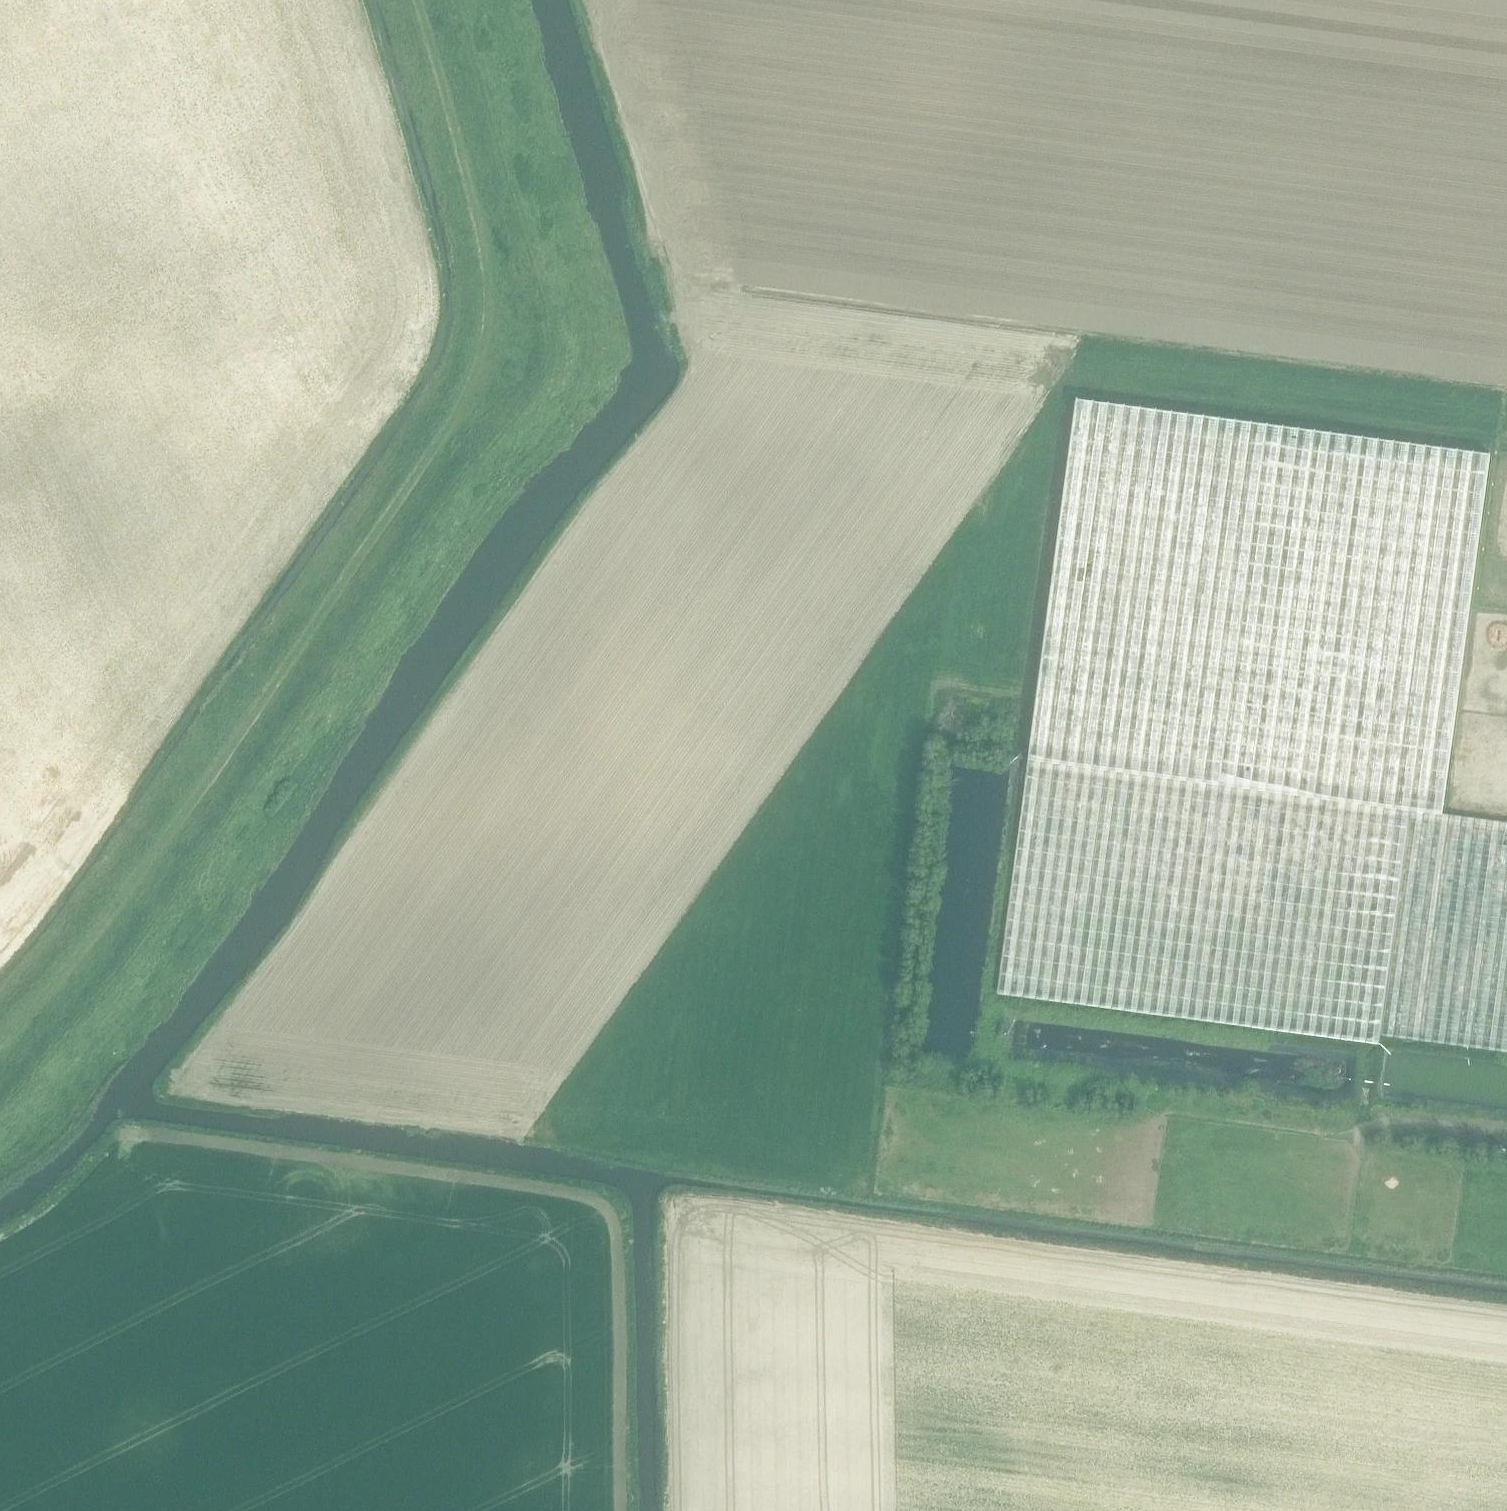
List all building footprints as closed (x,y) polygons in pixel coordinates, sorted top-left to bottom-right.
[(1440,812),(1488,450),(1071,395),(1023,756),(1028,757),(997,991),(1378,1042),(1379,1034),(1506,1051),(1506,821),(1440,812)]
